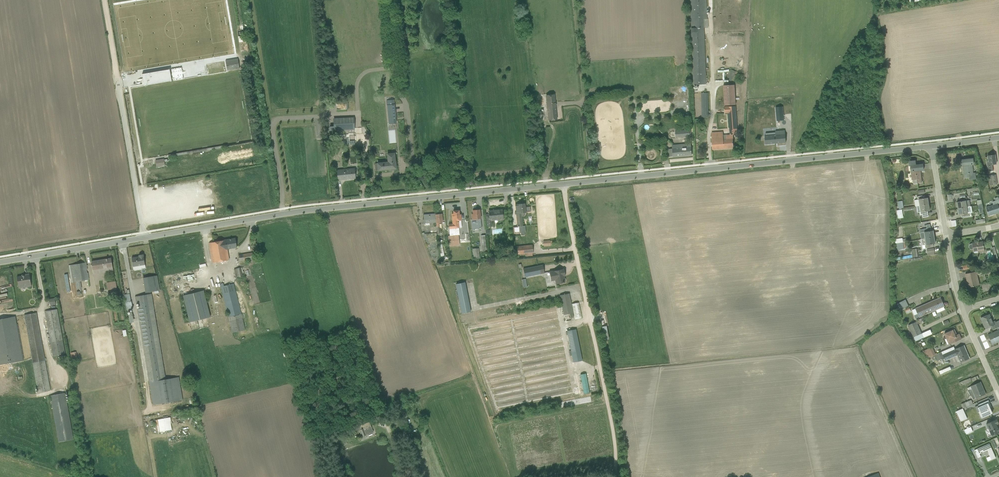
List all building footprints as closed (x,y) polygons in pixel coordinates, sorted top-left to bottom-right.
[(704,28),(709,28),(708,19),(707,19),(706,0),(690,0),(693,85),(706,84),(704,28)] [(225,61),(227,71),(239,69),(238,59),(225,61)] [(142,74),(144,85),(171,81),(170,77),(173,76),(172,74),(170,74),(169,70),(142,74)] [(736,72),(732,70),(728,79),(731,81),(736,72)] [(734,85),(723,85),(724,106),(735,105),(734,85)] [(548,120),(557,119),(554,95),(545,95),(548,120)] [(386,100),(388,124),(396,124),(394,100),(386,100)] [(713,149),(733,148),(733,139),(733,135),(738,135),(736,106),(728,107),(728,106),(724,107),(725,113),(728,113),(730,135),(723,135),(723,132),(719,132),(711,133),(713,149)] [(768,116),(768,123),(780,121),(784,121),(783,114),(779,115),(779,111),(774,111),(774,115),(768,116)] [(355,130),(354,117),(333,118),(333,126),(329,126),(329,131),(355,130)] [(675,131),(676,138),(690,136),(691,136),(691,130),(675,131)] [(765,144),(785,142),(784,130),(764,132),(765,144)] [(673,157),(692,155),(691,143),(672,145),(672,149),(668,149),(669,157),(673,156),(673,157)] [(375,170),(395,168),(394,154),(387,154),(388,162),(377,163),(374,163),(375,170)] [(987,167),(988,173),(985,173),(985,176),(988,176),(989,185),(997,184),(996,175),(994,175),(992,165),(996,165),(995,155),(987,156),(988,161),(986,161),(987,167)] [(165,165),(163,158),(155,160),(156,167),(165,165)] [(969,180),(976,180),(975,173),(973,173),(972,165),(974,165),(973,158),(960,160),(961,166),(963,166),(964,178),(969,177),(969,180)] [(922,183),(920,171),(923,170),(923,164),(916,165),(915,161),(908,161),(909,166),(910,166),(911,180),(916,180),(917,183),(922,183)] [(337,180),(355,178),(354,168),(336,170),(337,180)] [(979,190),(979,188),(967,189),(968,196),(971,196),(970,191),(979,190)] [(915,206),(916,206),(929,204),(927,198),(925,198),(925,195),(917,197),(917,200),(914,200),(915,206)] [(998,213),(998,209),(998,208),(998,199),(998,197),(994,198),(995,201),(992,202),(993,205),(986,207),(989,216),(998,213)] [(957,202),(958,209),(970,206),(969,200),(967,200),(966,198),(958,199),(959,202),(957,202)] [(515,204),(517,227),(518,226),(519,233),(520,233),(521,235),(524,235),(524,232),(525,232),(524,226),(522,226),(521,217),(522,217),(523,216),(524,215),(525,213),(525,212),(530,212),(530,206),(525,206),(524,204),(515,204)] [(927,211),(930,211),(929,204),(916,206),(917,213),(919,212),(920,215),(928,214),(927,211)] [(969,213),(972,213),(971,206),(970,206),(958,209),(959,215),(961,215),(961,217),(969,216),(969,213)] [(452,228),(461,227),(460,220),(461,220),(460,214),(459,214),(458,210),(453,211),(453,213),(451,213),(452,228)] [(472,229),(481,228),(479,210),(472,210),(473,214),(471,214),(471,219),(472,229)] [(497,221),(503,220),(502,210),(498,210),(495,210),(493,210),(493,211),(488,211),(489,214),(484,214),(486,227),(492,226),(492,222),(491,223),(491,220),(497,219),(497,221)] [(423,220),(423,223),(425,223),(425,225),(429,225),(429,223),(435,223),(435,214),(423,215),(424,220),(423,220)] [(920,233),(921,239),(934,237),(933,231),(931,231),(930,228),(922,230),(922,232),(920,233)] [(437,242),(436,233),(426,234),(428,244),(437,242)] [(448,236),(449,246),(459,245),(458,234),(448,236)] [(933,244),(935,243),(934,237),(921,239),(922,248),(933,247),(933,244)] [(237,248),(235,238),(209,243),(212,262),(229,260),(227,249),(237,248)] [(981,252),(984,252),(983,241),(972,243),(972,244),(970,244),(969,245),(969,246),(969,248),(970,249),(971,250),(973,249),(973,252),(980,251),(981,252)] [(517,246),(517,254),(524,254),(525,257),(532,256),(532,253),(533,253),(532,245),(517,246)] [(913,258),(918,257),(917,249),(911,250),(912,250),(909,251),(910,258),(913,258)] [(255,252),(238,255),(239,261),(250,259),(251,263),(256,262),(256,259),(258,258),(257,252),(255,252)] [(134,269),(145,267),(143,254),(138,255),(139,256),(131,258),(134,269)] [(94,274),(113,271),(111,258),(91,261),(94,274)] [(86,262),(69,265),(72,283),(75,282),(77,289),(81,288),(80,281),(88,280),(86,262)] [(998,262),(996,263),(993,264),(994,267),(990,268),(991,275),(998,273),(998,266),(998,262)] [(522,269),(524,277),(544,273),(542,265),(522,269)] [(242,267),(234,269),(236,277),(243,276),(243,277),(244,277),(244,274),(243,271),(242,267)] [(565,276),(563,269),(549,272),(550,281),(554,281),(555,285),(564,282),(564,281),(565,280),(565,278),(563,278),(563,276),(565,276)] [(968,288),(979,285),(976,271),(965,274),(968,288)] [(27,287),(31,286),(29,273),(24,274),(25,275),(17,277),(18,285),(27,283),(27,287)] [(145,292),(159,290),(157,275),(142,278),(145,292)] [(106,282),(107,290),(117,288),(115,281),(106,282)] [(461,313),(470,311),(464,282),(455,284),(461,313)] [(221,287),(232,332),(245,329),(242,318),(244,317),(243,313),(241,314),(233,284),(224,286),(223,283),(220,283),(221,287)] [(210,317),(203,290),(183,295),(189,322),(210,317)] [(559,295),(563,315),(569,314),(570,318),(573,317),(569,293),(559,295)] [(137,308),(153,404),(183,399),(179,377),(165,379),(151,294),(135,296),(136,303),(138,303),(139,308),(137,308)] [(937,313),(945,310),(941,297),(915,308),(915,309),(912,310),(916,319),(936,310),(937,313)] [(900,310),(908,306),(905,300),(902,301),(901,298),(897,300),(899,303),(897,304),(900,310)] [(574,319),(582,318),(578,302),(571,304),(574,319)] [(57,309),(45,311),(53,356),(54,361),(59,360),(58,355),(65,353),(57,309)] [(36,313),(24,315),(38,392),(50,390),(36,313)] [(998,327),(998,321),(995,322),(995,321),(992,322),(991,318),(990,315),(992,314),(992,313),(980,318),(984,326),(985,326),(986,329),(990,327),(992,330),(996,328),(998,327)] [(23,360),(23,359),(24,358),(18,324),(17,324),(15,316),(0,319),(0,364),(23,360)] [(916,322),(908,326),(913,337),(915,341),(932,334),(930,330),(921,333),(916,322)] [(998,341),(998,327),(996,328),(998,331),(988,335),(992,344),(998,341)] [(567,334),(573,362),(581,360),(575,329),(565,331),(566,335),(567,334)] [(948,345),(961,339),(959,334),(956,336),(953,329),(943,333),(948,345)] [(960,362),(968,359),(966,352),(967,352),(964,345),(955,349),(954,347),(935,354),(934,355),(937,361),(942,359),(944,358),(945,361),(957,356),(960,362)] [(934,355),(935,354),(932,347),(923,351),(929,357),(934,355)] [(580,374),(583,394),(589,393),(585,373),(580,374)] [(528,402),(572,395),(571,389),(570,389),(569,383),(568,378),(540,383),(541,385),(539,386),(539,389),(526,392),(527,398),(528,398),(528,402)] [(961,386),(972,381),(970,378),(959,383),(961,386)] [(496,398),(498,409),(526,404),(526,399),(519,401),(514,400),(525,398),(524,393),(515,395),(510,394),(524,391),(523,388),(521,387),(516,388),(515,384),(514,384),(505,383),(505,387),(505,388),(501,389),(497,388),(499,388),(496,387),(496,388),(495,394),(496,399),(496,398)] [(973,400),(985,394),(984,390),(983,390),(979,383),(970,386),(971,389),(968,391),(970,396),(971,395),(973,400)] [(52,398),(60,442),(72,440),(64,396),(52,398)] [(961,404),(962,408),(973,404),(971,400),(966,402),(965,402),(961,404)] [(981,418),(991,414),(988,408),(991,407),(988,400),(979,405),(979,407),(978,407),(979,411),(978,412),(981,418)] [(960,421),(966,418),(962,408),(955,411),(960,421)] [(172,417),(155,419),(157,432),(174,430),(172,417)] [(991,436),(998,433),(998,429),(998,428),(996,425),(998,424),(997,419),(986,424),(991,436)] [(363,437),(363,438),(366,437),(365,435),(366,435),(367,435),(372,433),(372,432),(373,432),(369,422),(360,426),(361,429),(359,429),(362,437),(363,437)] [(994,449),(998,447),(998,443),(996,438),(994,438),(994,440),(991,441),(994,449)] [(991,460),(995,458),(989,444),(974,450),(977,458),(981,457),(979,454),(987,450),(991,460)]
